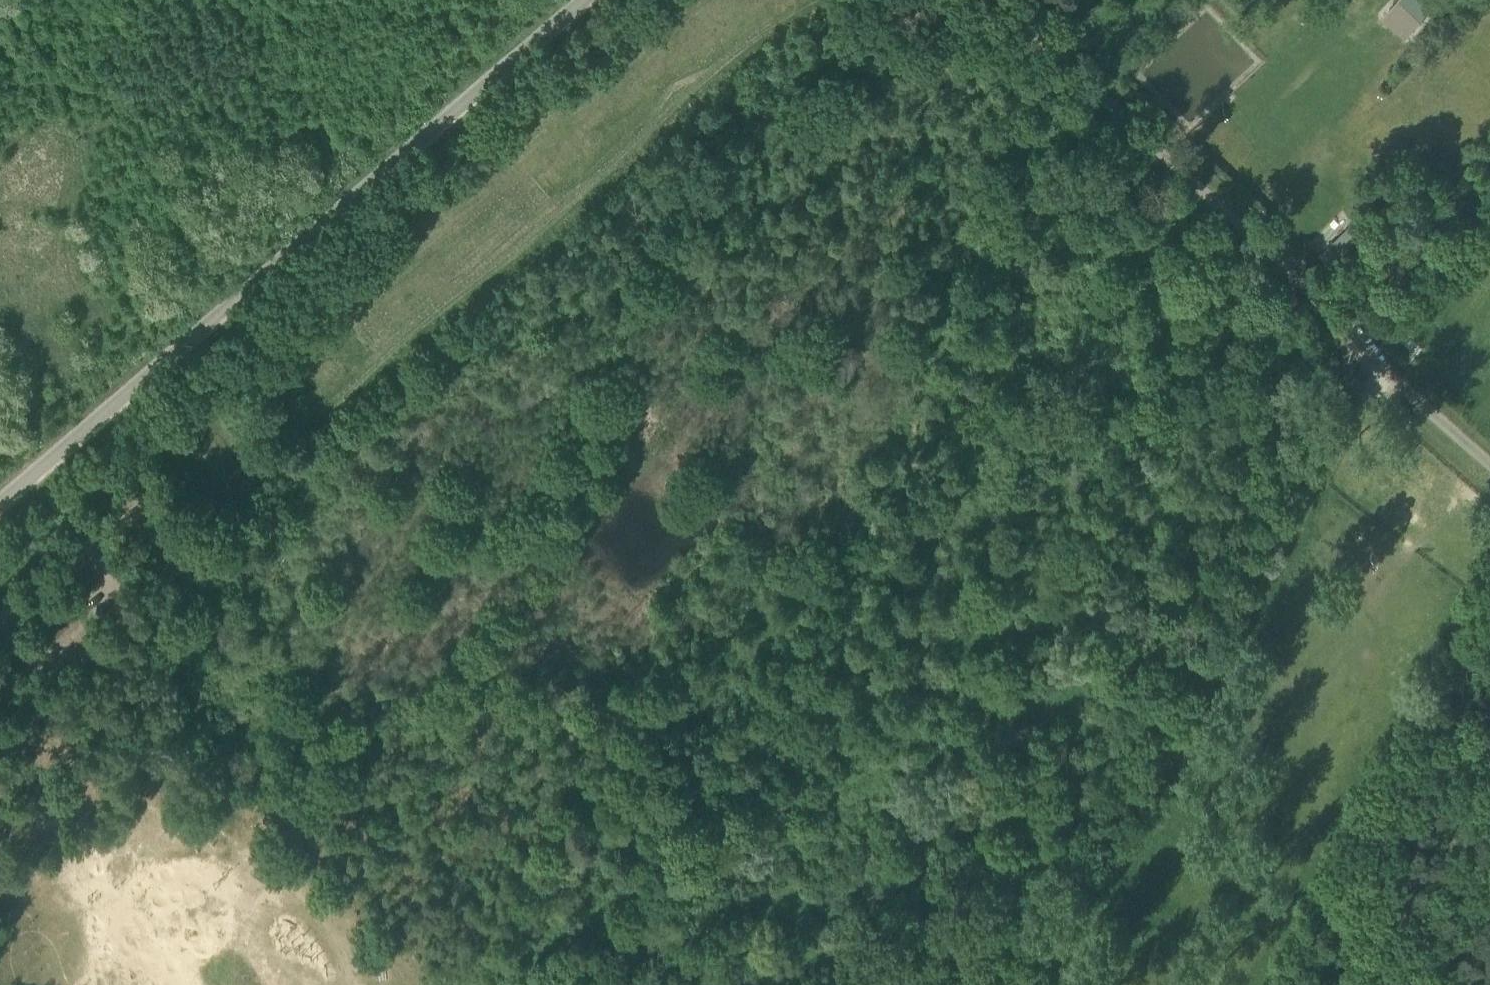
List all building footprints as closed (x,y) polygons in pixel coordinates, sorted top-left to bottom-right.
[(1392,6),(1416,28),(1429,13),(1423,8),(1427,3),(1423,0),(1397,0),(1392,6)] [(1350,225),(1322,252),(1331,261),(1359,234),(1350,225)]
